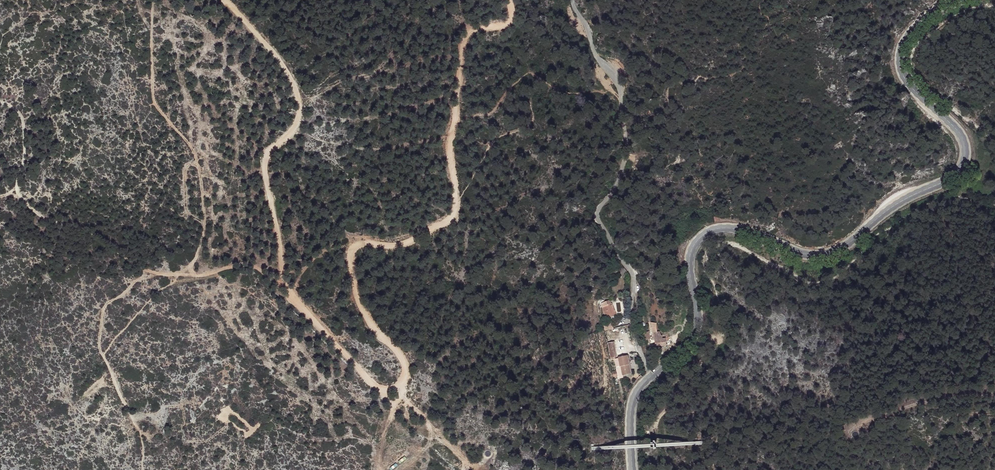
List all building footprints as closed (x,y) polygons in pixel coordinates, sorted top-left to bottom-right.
[(611,301),(601,304),(606,318),(616,315),(611,301)] [(656,323),(649,322),(650,331),(642,332),(644,342),(651,341),(652,346),(666,344),(665,338),(662,338),(661,331),(657,331),(656,323)] [(614,342),(607,343),(610,358),(617,356),(614,342)] [(627,356),(618,358),(620,366),(622,366),(623,373),(630,372),(627,356)]
